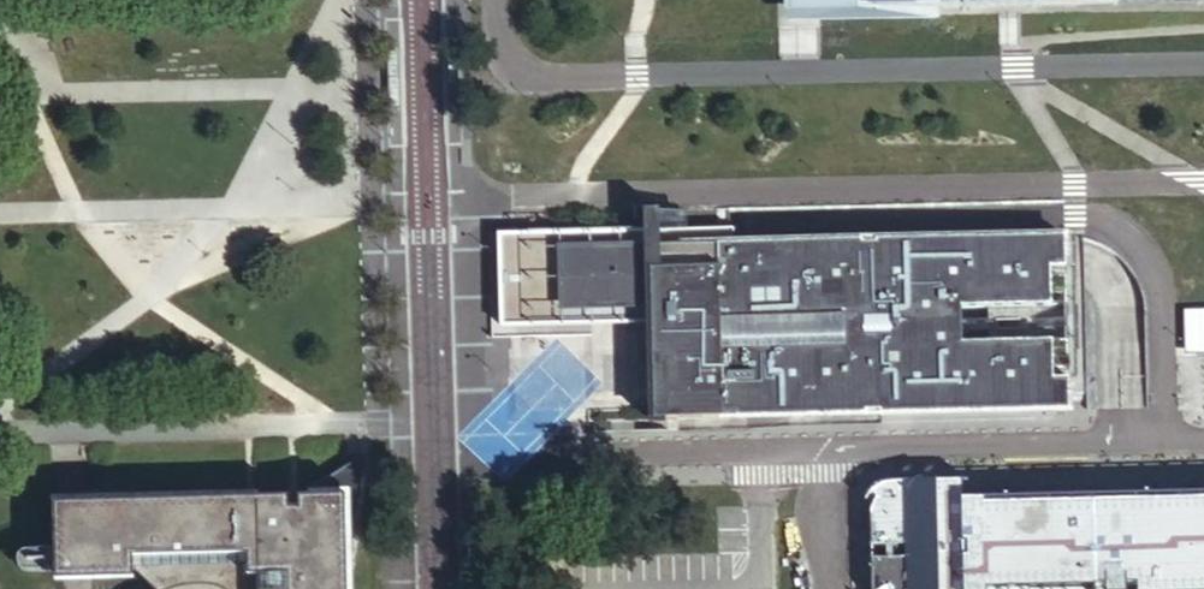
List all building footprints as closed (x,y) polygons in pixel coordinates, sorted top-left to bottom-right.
[(782,11),(801,10),(964,6),(1010,4),(1107,2),(1163,0),(782,0),(782,11)] [(1069,238),(816,242),(767,243),(735,243),(735,230),(502,234),(504,326),(649,323),(649,334),(651,421),(726,420),(1072,414),(1069,238)] [(356,462),(371,467),(373,454),(356,462)] [(357,547),(371,467),(356,462),(333,474),(312,485),(303,490),(303,500),(292,501),(292,490),(259,492),(258,485),(56,491),(54,547),(33,547),(23,550),(18,558),(19,566),(24,570),(34,570),(56,570),(56,581),(81,580),(137,578),(133,561),(160,588),(156,588),(358,588),(357,547)] [(923,506),(964,506),(963,494),(962,486),(923,487),(923,506)] [(1163,588),(1203,587),(1203,498),(1136,499),(1126,504),(1125,513),(1116,513),(1113,513),(1107,513),(1107,506),(1093,501),(964,506),(923,506),(923,487),(904,488),(890,490),(880,494),(873,498),(880,507),(877,514),(875,523),(875,554),(909,553),(909,567),(876,567),(876,588),(1163,588)]
